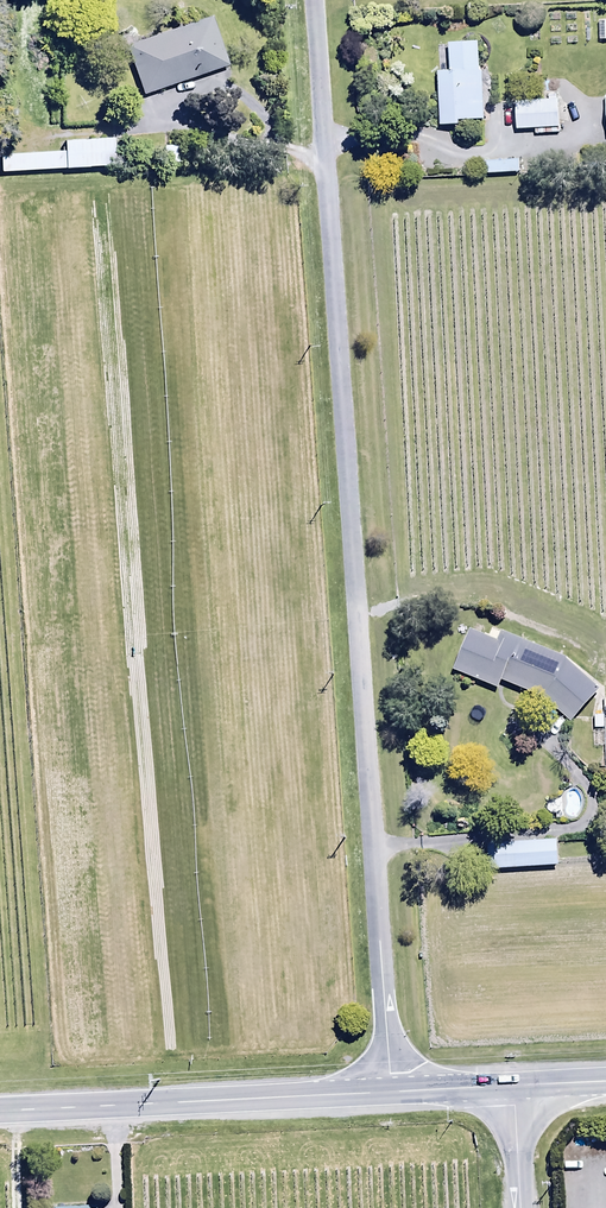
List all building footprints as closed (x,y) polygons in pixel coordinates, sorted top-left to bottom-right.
[(141,95),(226,65),(210,16),(137,42),(132,29),(115,35),(121,52),(125,50),(141,95)] [(597,21),(598,40),(605,40),(605,20),(597,21)] [(447,71),(435,71),(437,125),(456,124),(456,120),(481,119),(479,71),(475,71),(475,42),(446,43),(447,71)] [(557,134),(557,100),(513,100),(513,129),(533,129),(533,134),(557,134)] [(112,166),(111,137),(62,139),(63,151),(0,154),(0,171),(112,166)] [(163,146),(163,163),(181,162),(181,145),(163,146)] [(480,162),(480,174),(518,172),(517,160),(480,162)] [(597,689),(563,657),(500,630),(496,640),(469,628),(452,669),(496,688),(499,679),(541,696),(568,721),(597,689)] [(603,656),(591,650),(584,665),(597,671),(603,656)] [(487,843),(489,869),(557,865),(555,838),(487,843)] [(575,1170),(564,1170),(564,1194),(574,1195),(575,1170)]
